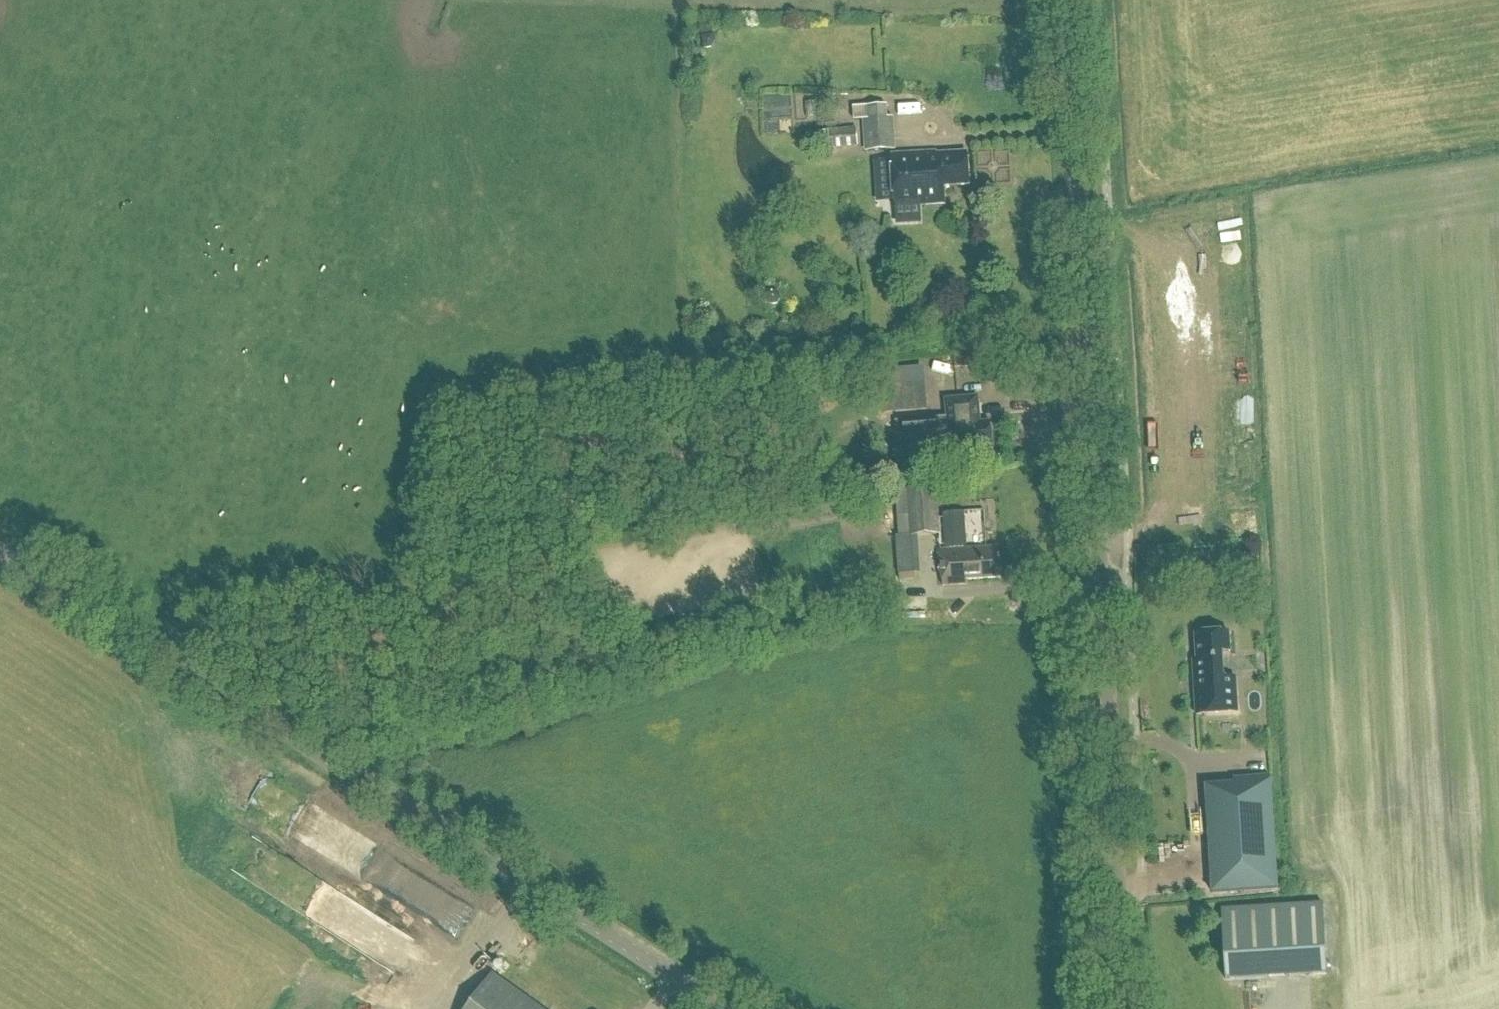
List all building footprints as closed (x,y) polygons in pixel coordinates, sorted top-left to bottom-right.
[(770,93),(771,110),(797,108),(796,92),(770,93)] [(889,119),(888,107),(869,108),(870,120),(863,121),(865,153),(897,151),(895,118),(889,119)] [(860,148),(858,129),(820,133),(821,147),(830,146),(831,151),(860,148)] [(968,186),(966,154),(936,156),(936,154),(891,157),(894,208),(944,205),(943,188),(968,186)] [(927,411),(925,382),(892,384),(894,413),(927,411)] [(981,424),(979,398),(947,401),(948,418),(937,419),(937,417),(904,420),(906,436),(937,433),(937,432),(950,431),(953,457),(966,456),(965,452),(993,450),(991,423),(981,424)] [(941,534),(938,490),(896,493),(900,537),(941,534)] [(1200,568),(1219,567),(1216,519),(1180,521),(1182,558),(1199,558),(1200,568)] [(1001,578),(998,550),(965,552),(965,550),(940,552),(942,587),(967,585),(967,581),(1001,578)] [(1195,693),(1197,716),(1238,714),(1235,679),(1225,679),(1223,654),(1230,653),(1229,633),(1196,635),(1197,661),(1193,661),(1195,683),(1196,683),(1196,693),(1195,693)] [(1210,786),(1205,787),(1212,894),(1278,890),(1271,777),(1233,779),(1233,785),(1210,786)] [(1222,910),(1226,981),(1327,975),(1323,904),(1222,910)] [(496,974),(470,1008),(543,1008),(496,974)]
